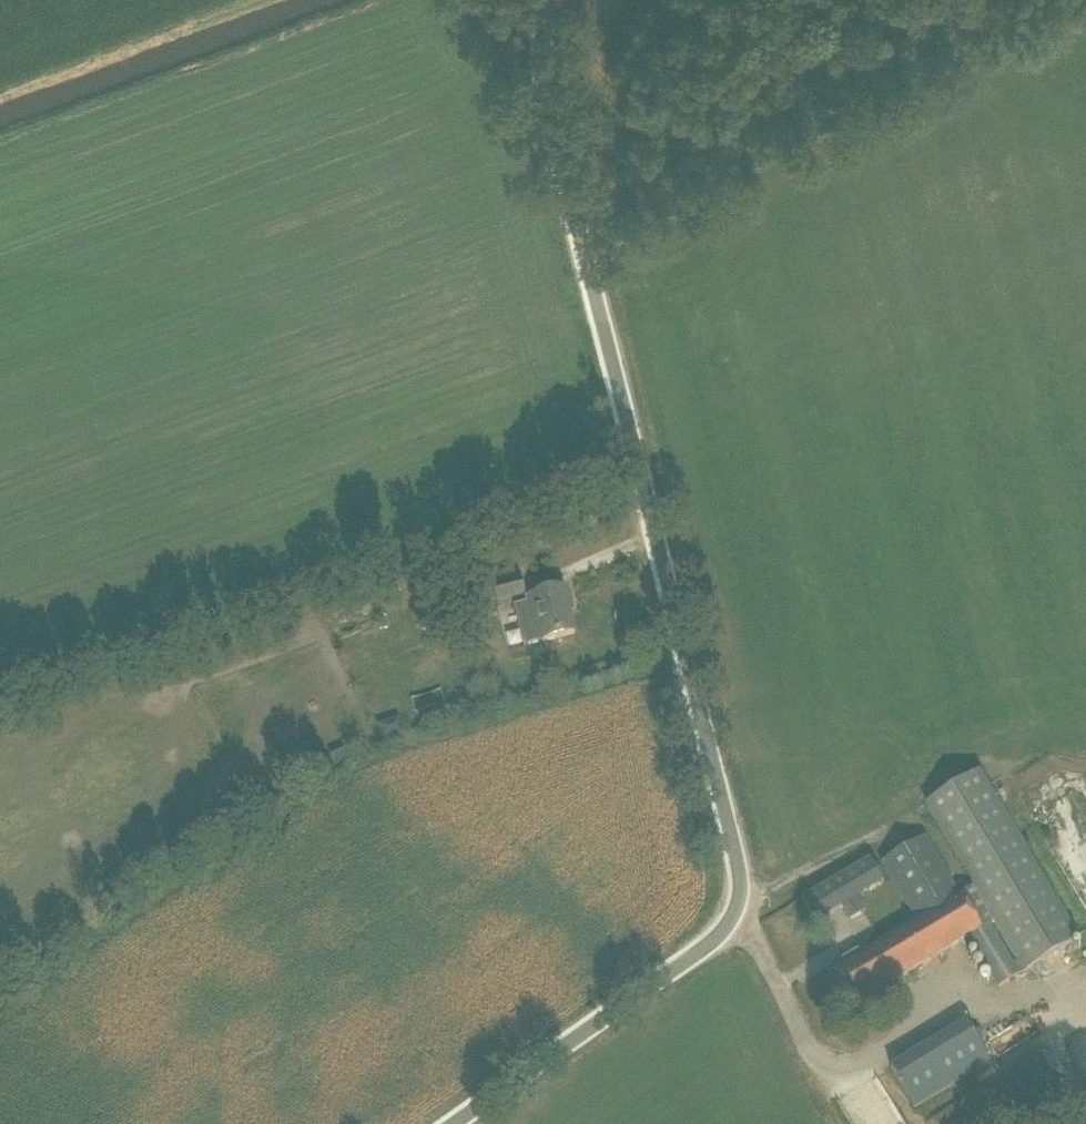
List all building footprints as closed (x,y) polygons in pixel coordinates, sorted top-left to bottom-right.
[(521,581),(494,589),(498,603),(525,596),(521,581)] [(526,605),(514,608),(524,647),(543,643),(553,640),(575,635),(563,590),(542,595),(525,599),(526,605)] [(403,734),(401,725),(394,722),(378,727),(383,741),(403,734)] [(834,975),(853,1007),(968,938),(999,989),(1079,940),(980,773),(926,805),(976,886),(960,896),(925,838),(881,864),(915,923),(858,957),(860,960),(834,975)] [(844,876),(828,886),(841,909),(858,899),(844,876)] [(1040,964),(1033,968),(1038,976),(1045,972),(1040,964)] [(917,1109),(997,1060),(984,1040),(979,1031),(972,1020),(892,1069),(917,1109)] [(841,1099),(855,1123),(903,1123),(878,1079),(841,1099)]
